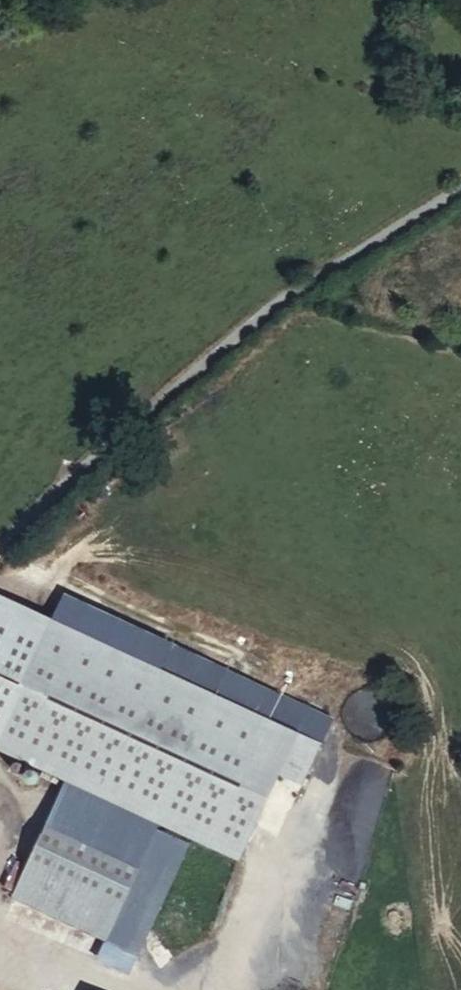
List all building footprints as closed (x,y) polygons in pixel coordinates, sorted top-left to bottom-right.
[(0,606),(0,747),(255,871),(297,784),(320,796),(340,755),(7,592),(0,606)] [(107,940),(158,826),(63,783),(14,897),(107,940)] [(179,836),(158,826),(107,940),(129,950),(179,836)] [(191,841),(179,836),(129,950),(140,955),(191,841)]
